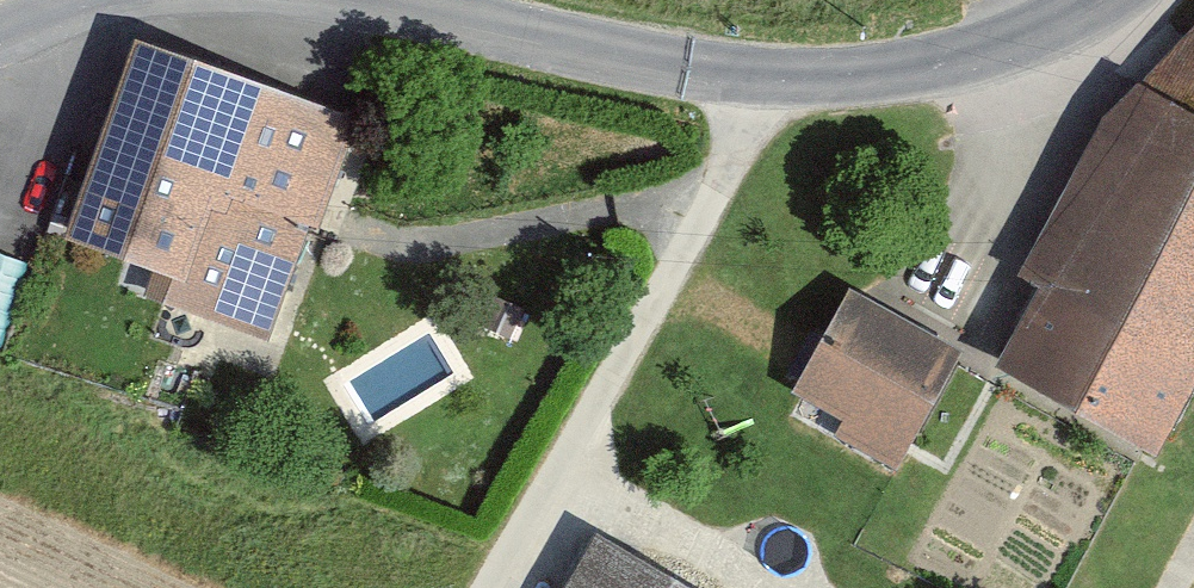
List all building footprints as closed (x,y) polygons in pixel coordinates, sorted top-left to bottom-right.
[(1148,88),(1132,79),(1023,272),(1042,283),(1026,310),(997,362),(1153,450),(1193,379),(1193,9),(1148,88)] [(349,122),(127,43),(115,75),(87,153),(57,234),(152,268),(143,293),(271,338),(349,122)] [(779,405),(894,470),(959,356),(844,291),(779,405)] [(595,536),(565,587),(687,587),(595,536)]
